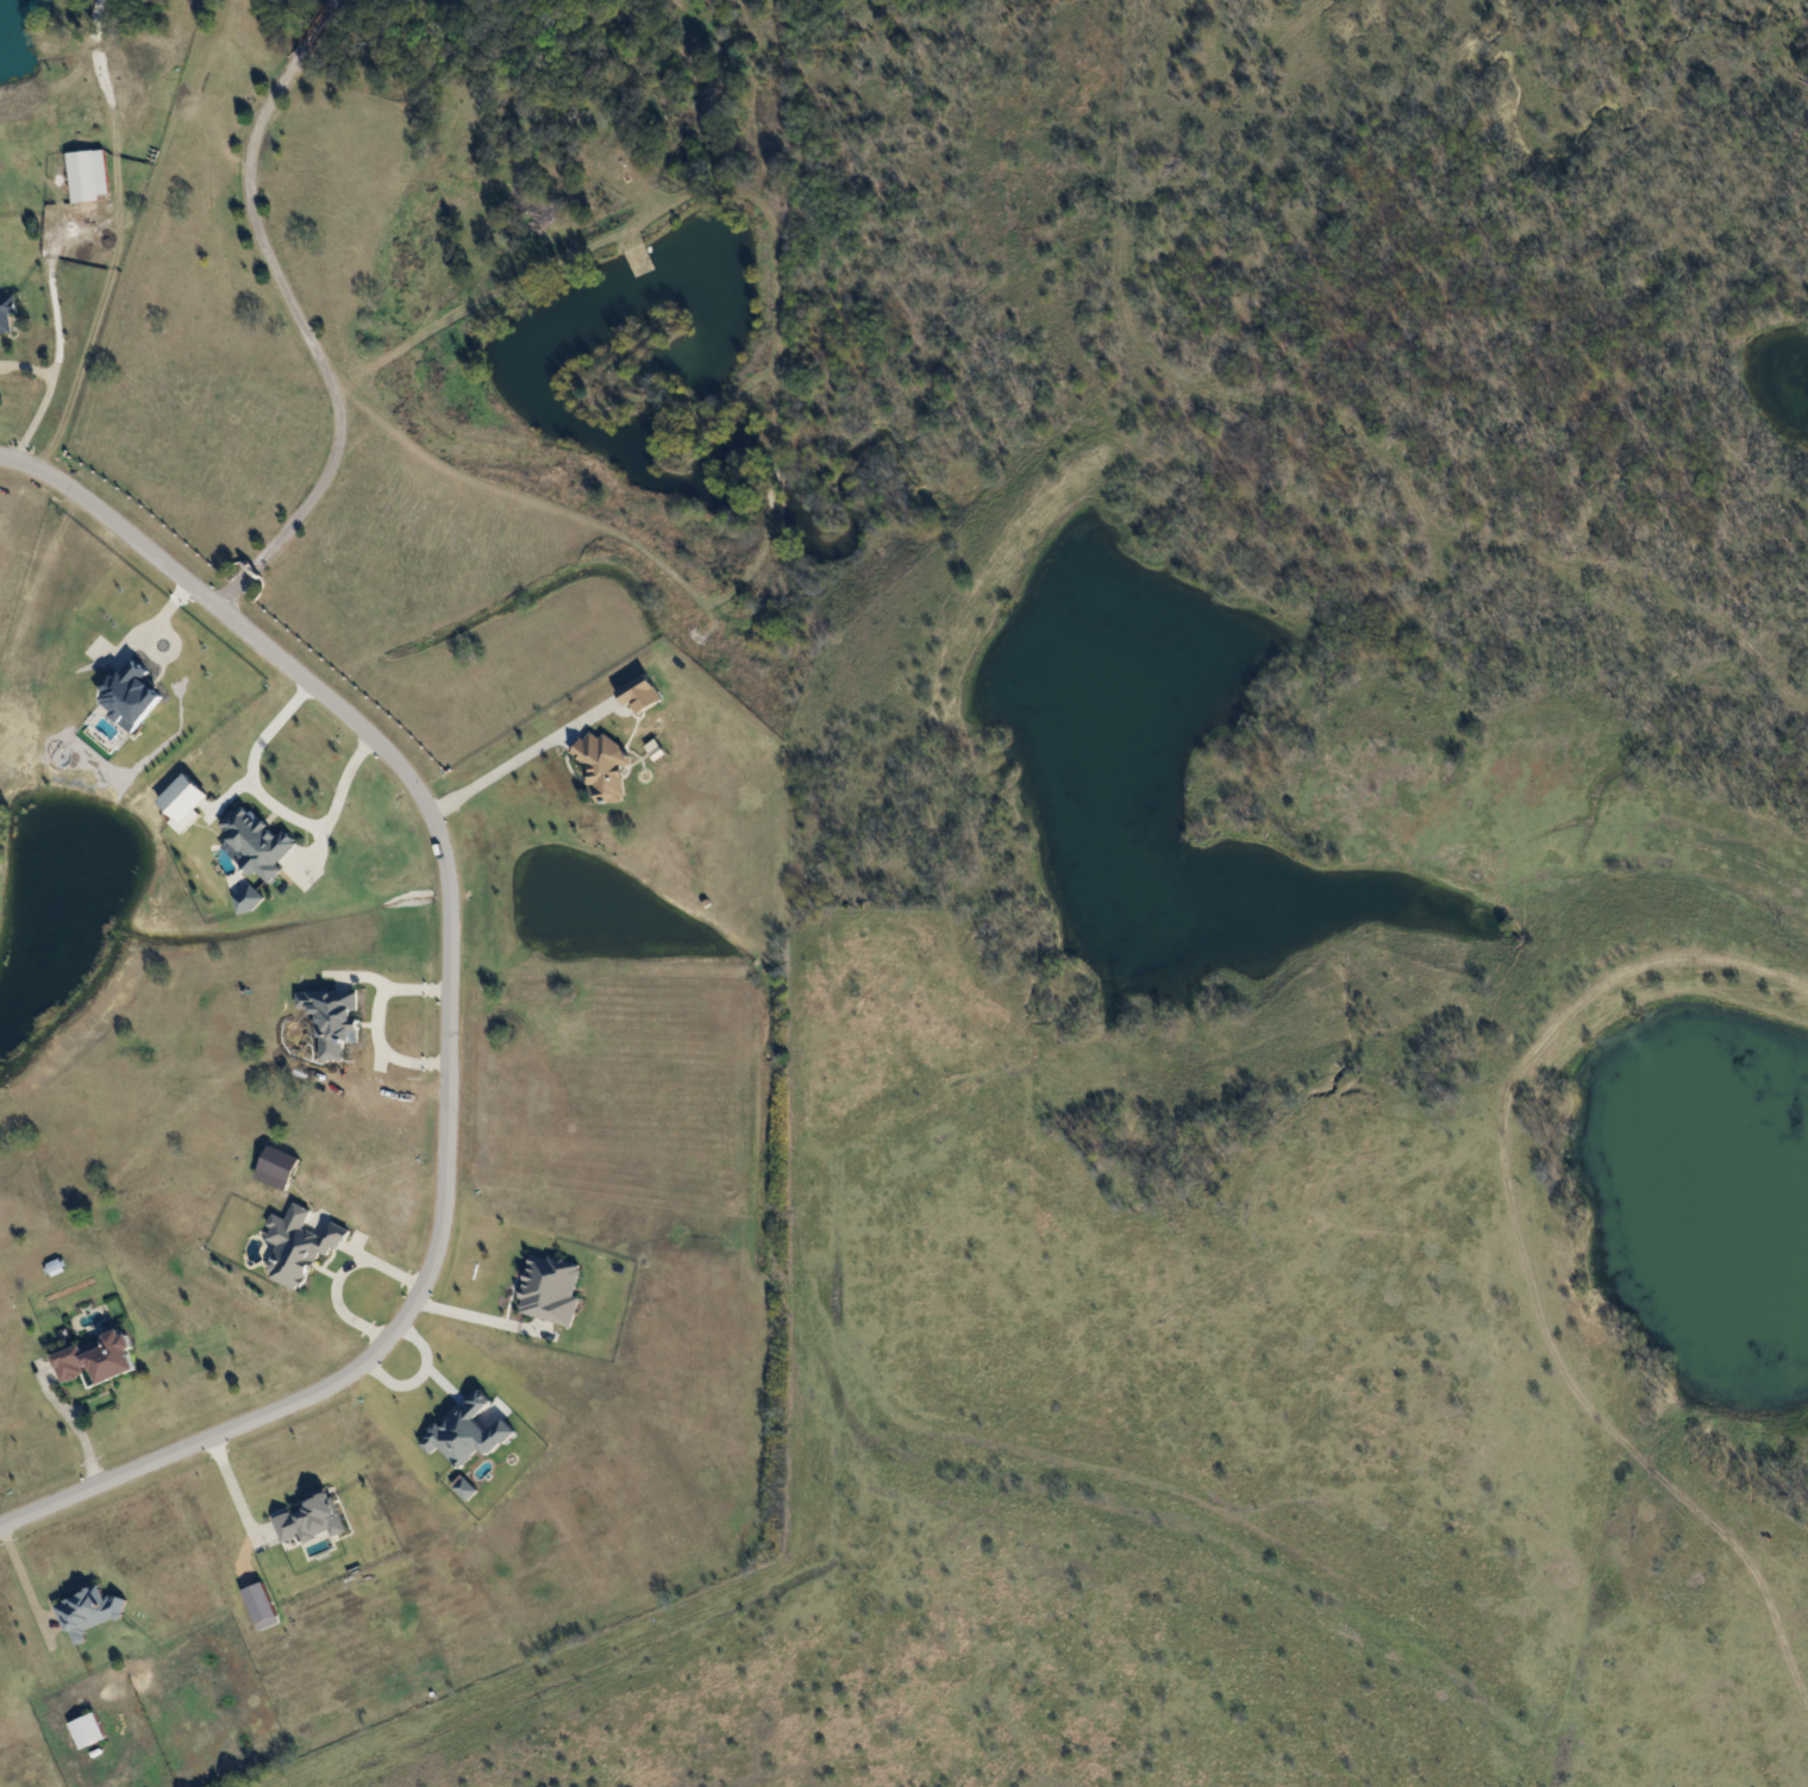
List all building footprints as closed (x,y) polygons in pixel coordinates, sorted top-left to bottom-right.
[(94,149),(99,199),(71,201),(68,151),(94,149)] [(633,276),(621,250),(642,242),(653,268),(633,276)] [(12,333),(0,334),(0,297),(15,295),(18,312),(10,313),(12,333)] [(619,690),(647,672),(664,698),(636,716),(619,690)] [(623,764),(626,797),(593,801),(587,739),(626,734),(628,764),(623,764)] [(52,1354),(124,1329),(138,1369),(95,1385),(90,1373),(62,1382),(52,1354)] [(57,1601),(101,1586),(106,1598),(120,1593),(127,1613),(83,1629),(88,1641),(73,1645),(57,1601)] [(81,1749),(69,1723),(94,1711),(106,1737),(81,1749)]
